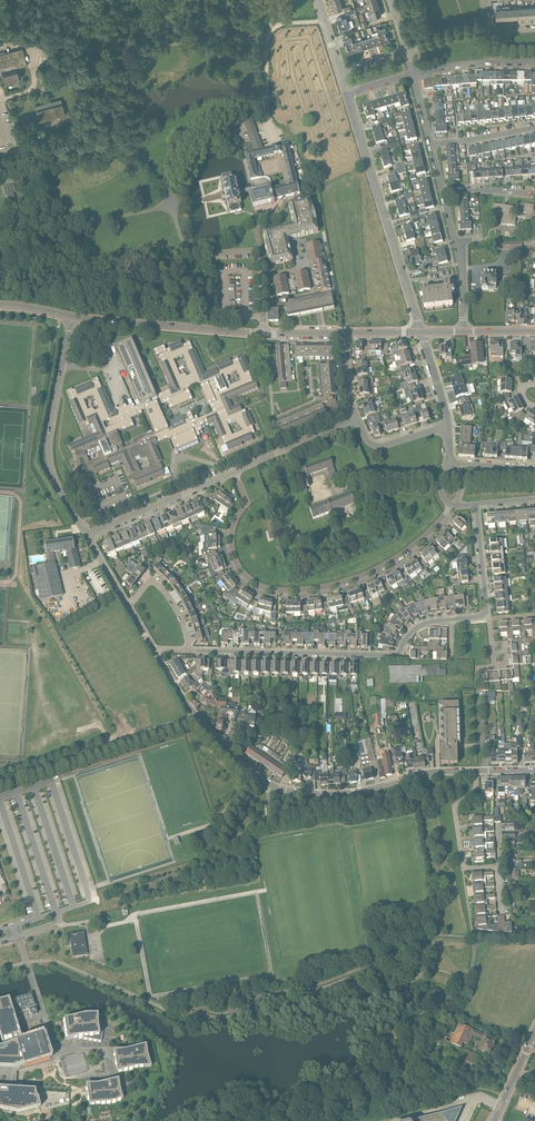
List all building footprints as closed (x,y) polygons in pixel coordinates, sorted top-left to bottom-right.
[(335,11),(343,9),(340,1),(332,4),(335,11)] [(370,11),(379,8),(377,1),(368,4),(370,11)] [(369,19),(369,22),(377,19),(377,17),(378,17),(377,17),(381,15),(379,8),(370,11),(372,18),(369,19)] [(342,31),(349,29),(346,17),(342,19),(341,18),(336,19),(340,32),(343,31),(342,31)] [(378,35),(385,33),(387,33),(385,28),(383,29),(381,24),(378,25),(379,28),(377,29),(378,33),(377,33),(378,35)] [(378,35),(381,43),(389,41),(388,36),(386,37),(385,33),(378,35)] [(353,43),(352,40),(351,37),(348,38),(347,35),(344,35),(346,40),(343,41),(345,46),(346,45),(353,43)] [(375,45),(381,43),(378,35),(372,37),(375,45)] [(368,47),(375,45),(372,37),(366,39),(368,47)] [(362,49),(359,41),(358,38),(357,39),(352,40),(353,43),(356,51),(362,49)] [(362,49),(368,47),(366,39),(359,41),(362,49)] [(347,54),(356,51),(353,43),(346,45),(347,49),(346,49),(347,54)] [(1,70),(5,83),(19,79),(21,78),(20,73),(18,74),(17,71),(16,70),(17,70),(16,69),(27,66),(22,49),(0,55),(0,70),(1,70)] [(38,67),(49,68),(51,50),(40,49),(38,67)] [(482,83),(489,83),(489,74),(482,74),(480,74),(479,71),(475,72),(476,76),(476,82),(482,81),(482,83)] [(477,85),(476,82),(476,76),(469,76),(470,85),(477,85)] [(455,78),(456,86),(459,86),(460,89),(461,89),(461,94),(463,94),(463,89),(462,77),(455,78)] [(442,88),(449,87),(448,78),(441,79),(442,88)] [(435,88),(442,88),(441,79),(434,80),(424,81),(424,89),(432,88),(433,96),(442,95),(442,91),(435,92),(435,88)] [(399,103),(406,100),(405,98),(407,98),(405,93),(397,96),(399,103)] [(399,104),(399,103),(397,96),(391,98),(393,106),(399,104)] [(387,108),(393,106),(391,98),(384,100),(387,108)] [(435,106),(442,105),(448,104),(448,102),(445,103),(442,103),(442,98),(434,99),(435,106)] [(65,117),(69,116),(68,112),(64,113),(61,99),(35,106),(38,120),(34,121),(35,125),(40,124),(39,121),(64,115),(65,117)] [(380,110),(387,108),(384,100),(377,102),(380,110)] [(405,108),(406,112),(409,111),(408,107),(409,106),(408,102),(406,102),(406,100),(399,103),(399,104),(401,109),(404,108),(405,108)] [(371,104),(373,112),(377,111),(380,110),(377,102),(371,104)] [(367,114),(373,112),(371,104),(363,106),(364,110),(366,110),(367,114)] [(481,122),(484,122),(484,113),(484,110),(483,105),(476,105),(477,114),(478,123),(478,124),(482,123),(481,122)] [(368,118),(369,123),(372,122),(371,118),(372,117),(372,118),(375,117),(373,112),(367,114),(366,114),(367,119),(368,118)] [(402,121),(411,119),(409,112),(401,114),(394,116),(395,118),(398,118),(401,117),(402,121)] [(262,114),(252,118),(243,121),(250,142),(243,145),(246,154),(251,180),(265,177),(267,177),(269,179),(270,179),(271,182),(262,184),(264,190),(251,193),(254,206),(257,206),(260,206),(260,205),(271,202),(271,203),(275,202),(274,200),(300,193),(299,190),(308,188),(307,181),(298,183),(289,145),(270,149),(260,124),(264,123),(262,114)] [(404,128),(413,126),(414,126),(413,122),(412,122),(411,119),(402,121),(396,123),(396,125),(399,124),(403,123),(404,128)] [(434,127),(435,127),(436,134),(447,133),(446,127),(448,127),(448,125),(437,126),(434,127)] [(223,133),(228,140),(239,132),(234,126),(223,133)] [(376,136),(382,134),(382,133),(380,126),(372,129),(374,133),(375,133),(376,136)] [(406,135),(414,133),(413,126),(404,128),(401,129),(401,127),(397,128),(398,130),(398,132),(401,131),(405,130),(406,135)] [(377,144),(385,142),(384,138),(388,137),(386,132),(382,134),(376,136),(377,139),(375,139),(377,144)] [(406,137),(408,141),(416,139),(414,133),(406,135),(399,136),(400,138),(401,143),(404,142),(403,138),(406,137)] [(531,146),(531,145),(530,137),(524,138),(524,137),(523,138),(524,146),(530,146),(531,146)] [(524,147),(524,146),(523,138),(517,139),(516,139),(516,140),(517,148),(523,147),(524,147)] [(517,149),(517,148),(516,140),(510,141),(510,140),(509,140),(509,141),(511,149),(517,148),(517,149)] [(502,143),(504,150),(511,149),(509,141),(503,142),(502,142),(502,143)] [(400,148),(399,142),(395,143),(387,145),(390,152),(392,151),(392,150),(400,148)] [(497,153),(498,156),(498,160),(500,160),(499,155),(502,155),(502,159),(505,159),(504,154),(504,150),(502,143),(496,143),(495,143),(496,144),(497,153)] [(490,153),(497,153),(496,144),(490,145),(490,144),(489,144),(489,145),(490,153)] [(490,154),(490,153),(489,145),(483,146),(482,146),(482,147),(483,154),(484,154),(484,155),(484,158),(488,157),(488,162),(491,162),(490,154)] [(411,155),(420,153),(421,153),(420,149),(419,150),(418,146),(409,149),(403,150),(403,152),(406,152),(410,151),(411,155)] [(458,151),(458,146),(446,147),(447,154),(455,153),(458,153),(458,151)] [(475,148),(476,156),(484,155),(484,154),(483,154),(482,147),(476,147),(475,147),(475,148)] [(469,158),(476,156),(475,148),(469,149),(469,148),(468,148),(469,158)] [(389,159),(387,151),(382,152),(380,153),(381,158),(383,158),(383,160),(389,159)] [(413,162),(421,160),(420,153),(411,155),(404,157),(405,159),(408,159),(412,158),(413,162)] [(384,168),(392,166),(391,163),(396,162),(394,157),(389,159),(383,160),(384,163),(383,164),(384,168)] [(409,165),(413,164),(414,169),(423,167),(421,160),(413,162),(406,164),(407,166),(409,165)] [(395,170),(405,167),(404,162),(394,165),(395,170)] [(474,180),(481,179),(480,171),(476,171),(476,167),(473,167),(473,164),(468,165),(469,173),(473,173),(474,180)] [(506,177),(513,177),(513,168),(508,169),(508,165),(505,165),(505,169),(506,177)] [(415,171),(416,176),(425,174),(423,167),(414,169),(408,170),(408,172),(411,172),(415,171)] [(528,167),(523,168),(520,168),(521,176),(528,176),(528,167)] [(498,169),(495,170),(496,178),(503,178),(502,169),(498,169)] [(496,178),(495,170),(490,170),(487,170),(488,179),(496,178)] [(446,175),(448,175),(448,182),(459,181),(458,176),(461,176),(460,174),(460,171),(457,172),(449,172),(449,175),(446,175)] [(240,204),(241,203),(238,190),(236,180),(232,181),(231,175),(232,175),(231,174),(222,176),(224,183),(223,183),(225,192),(222,193),(223,198),(226,197),(228,206),(229,206),(230,213),(241,211),(239,205),(241,205),(241,204),(240,204)] [(396,178),(395,175),(387,178),(389,183),(390,182),(391,185),(397,183),(398,183),(396,178)] [(420,189),(428,188),(430,187),(429,184),(427,184),(426,181),(418,183),(411,184),(412,186),(414,186),(418,185),(420,189)] [(392,193),(400,191),(398,184),(397,183),(391,185),(392,188),(390,188),(392,193)] [(7,196),(8,202),(15,200),(13,193),(16,192),(14,188),(15,187),(14,184),(3,187),(5,195),(4,195),(4,197),(7,196)] [(421,196),(430,194),(428,188),(420,189),(413,191),(414,193),(417,193),(420,192),(421,196)] [(423,203),(432,201),(430,194),(421,196),(415,198),(415,200),(418,200),(422,199),(423,203)] [(405,200),(404,199),(403,200),(395,202),(396,207),(397,207),(398,209),(407,207),(405,200)] [(288,239),(302,236),(318,231),(316,221),(317,221),(314,210),(313,210),(310,200),(289,205),(294,226),(263,234),(266,244),(265,244),(268,255),(269,255),(271,265),(293,260),(288,239)] [(424,205),(425,210),(427,209),(433,208),(432,201),(423,203),(417,205),(417,207),(420,206),(424,205)] [(526,215),(513,214),(513,207),(504,206),(505,205),(503,205),(492,204),(491,215),(502,216),(501,225),(515,226),(516,217),(526,218),(525,227),(534,228),(534,220),(534,211),(534,205),(525,204),(524,213),(526,213),(526,215)] [(407,215),(409,214),(410,214),(408,207),(407,207),(398,209),(399,212),(398,213),(399,218),(407,215)] [(428,224),(437,222),(435,215),(427,217),(428,224)] [(430,230),(439,229),(440,228),(439,225),(438,225),(437,222),(428,224),(422,225),(422,229),(429,227),(430,230)] [(458,224),(460,224),(460,231),(471,230),(471,225),(473,225),(473,223),(461,224),(458,224)] [(417,231),(414,224),(412,224),(410,225),(410,224),(402,227),(404,232),(405,231),(406,234),(416,231),(417,231)] [(432,237),(440,235),(439,229),(430,230),(423,232),(424,234),(427,234),(430,233),(432,237)] [(407,242),(415,240),(413,233),(416,232),(416,231),(406,234),(407,237),(406,237),(407,242)] [(432,240),(433,244),(442,242),(440,235),(432,237),(425,239),(426,242),(432,240)] [(423,237),(417,239),(415,240),(415,241),(414,242),(415,245),(424,243),(423,237)] [(504,250),(507,250),(510,250),(513,249),(516,249),(519,249),(523,249),(522,241),(519,241),(516,241),(513,241),(510,241),(506,241),(503,242),(500,242),(500,250),(504,250)] [(311,263),(323,261),(319,243),(307,246),(311,263)] [(435,258),(445,256),(444,249),(428,253),(429,255),(432,255),(434,254),(435,258)] [(412,259),(418,258),(418,257),(419,257),(418,250),(417,250),(410,251),(410,256),(412,256),(412,259)] [(429,260),(429,263),(438,261),(439,265),(447,263),(445,256),(435,258),(429,260)] [(412,267),(420,266),(419,263),(422,263),(424,262),(423,257),(418,258),(412,259),(412,261),(411,262),(412,267)] [(314,269),(326,266),(324,260),(323,261),(311,263),(313,269),(314,269)] [(319,292),(331,290),(326,266),(314,269),(319,292)] [(482,289),(488,289),(489,289),(489,291),(494,291),(494,289),(496,289),(496,287),(496,274),(491,274),(491,271),(486,271),(486,274),(482,274),(482,280),(481,280),(481,283),(482,283),(482,289)] [(295,274),(296,281),(294,281),(294,279),(289,280),(289,282),(287,282),(286,276),(274,279),(277,296),(289,294),(288,288),(290,288),(290,290),(296,288),(295,287),(297,286),(299,292),(310,290),(307,272),(295,274)] [(451,289),(450,284),(444,284),(444,288),(426,290),(425,289),(422,289),(422,292),(420,293),(420,297),(423,297),(424,308),(453,305),(452,293),(454,293),(454,289),(451,289)] [(334,307),(334,306),(332,294),(289,303),(289,300),(282,302),(283,307),(286,307),(287,310),(290,309),(291,316),(334,307)] [(269,310),(269,322),(279,322),(279,321),(283,321),(282,310),(280,310),(269,310)] [(511,322),(515,322),(515,312),(508,312),(508,314),(505,314),(505,325),(512,325),(511,322)] [(515,312),(515,322),(518,322),(518,325),(528,325),(528,314),(525,313),(522,313),(522,312),(515,312)] [(169,440),(173,449),(176,447),(177,450),(199,441),(197,437),(200,436),(201,435),(199,432),(202,431),(203,429),(202,426),(204,425),(205,424),(208,423),(209,425),(213,423),(220,439),(222,438),(225,445),(226,445),(229,451),(243,445),(242,443),(245,441),(246,443),(254,440),(251,435),(256,433),(252,426),(254,425),(249,412),(247,413),(245,409),(242,411),(240,404),(233,407),(230,400),(241,395),(258,388),(256,381),(253,382),(252,379),(249,372),(251,371),(245,357),(239,360),(238,358),(231,361),(230,359),(217,365),(219,370),(217,371),(216,369),(205,373),(195,349),(194,350),(190,342),(183,345),(181,341),(169,346),(170,348),(166,350),(164,346),(154,350),(157,357),(160,355),(163,363),(161,364),(171,388),(169,389),(170,390),(157,395),(132,336),(114,344),(139,402),(127,406),(127,404),(114,410),(104,388),(102,389),(98,378),(93,380),(94,381),(92,382),(75,389),(73,390),(72,389),(68,391),(72,401),(70,402),(80,425),(85,422),(87,426),(93,423),(97,433),(69,446),(72,452),(74,451),(75,454),(78,461),(76,462),(82,476),(88,473),(89,475),(96,472),(97,474),(111,468),(108,463),(110,462),(111,465),(122,460),(128,475),(130,475),(133,482),(135,481),(138,487),(151,481),(151,479),(154,478),(155,480),(165,476),(162,469),(164,469),(161,462),(163,461),(156,445),(158,444),(158,443),(168,439),(169,440)] [(366,359),(366,355),(366,348),(363,348),(363,342),(356,342),(356,352),(360,352),(360,355),(363,355),(363,360),(366,359)] [(372,352),(375,352),(375,342),(369,342),(369,348),(366,348),(366,355),(372,355),(372,352)] [(375,342),(375,352),(382,352),(382,355),(385,355),(385,344),(382,344),(382,342),(375,342)] [(393,353),(402,350),(408,348),(406,342),(396,345),(397,347),(395,348),(392,349),(393,353)] [(497,357),(503,357),(503,352),(503,345),(499,345),(499,343),(491,344),(491,354),(491,357),(497,357)] [(515,358),(522,358),(522,350),(518,350),(518,343),(510,343),(510,354),(511,354),(511,353),(515,353),(515,358)] [(470,345),(472,359),(465,360),(465,358),(456,360),(457,367),(472,365),(472,366),(483,365),(483,358),(481,344),(470,345)] [(446,345),(440,345),(440,356),(448,356),(448,358),(452,358),(452,351),(448,351),(448,346),(446,346),(446,345)] [(401,360),(411,357),(409,351),(403,353),(402,350),(393,353),(394,356),(397,355),(398,357),(400,357),(401,360)] [(402,370),(408,368),(407,365),(412,363),(411,357),(401,360),(402,364),(400,365),(402,370)] [(358,370),(368,369),(367,363),(369,363),(369,359),(366,359),(363,360),(359,360),(359,363),(357,364),(358,370)] [(320,366),(321,372),(321,378),(322,384),(322,390),(323,402),(322,403),(323,404),(317,406),(312,409),(306,411),(300,414),(295,416),(289,418),(284,421),(278,423),(281,429),(283,435),(289,433),(294,430),(300,428),(306,425),(311,423),(317,421),(322,418),(328,416),(328,415),(333,413),(333,414),(339,412),(339,403),(338,403),(335,403),(335,401),(335,395),(335,389),(335,383),(334,377),(333,371),(333,365),(320,366)] [(407,379),(416,376),(414,370),(409,371),(408,368),(402,370),(403,376),(406,375),(407,379)] [(364,379),(371,378),(370,372),(368,373),(368,369),(358,370),(358,376),(364,375),(364,379)] [(286,388),(285,382),(292,381),(292,375),(279,376),(279,379),(280,389),(286,388)] [(407,389),(414,387),(413,383),(418,382),(416,376),(407,379),(408,382),(406,383),(399,385),(401,391),(407,389)] [(453,389),(464,385),(462,377),(451,381),(453,389)] [(501,387),(512,387),(512,380),(504,380),(504,377),(498,377),(498,380),(501,380),(501,387)] [(359,389),(374,387),(373,384),(371,384),(371,378),(364,379),(364,382),(359,383),(359,389)] [(456,398),(467,394),(467,395),(471,394),(468,385),(464,385),(453,389),(456,398)] [(367,399),(374,397),(373,396),(375,396),(374,387),(359,389),(360,395),(366,395),(367,399)] [(413,397),(422,394),(420,388),(415,390),(414,387),(407,389),(409,394),(411,393),(413,397)] [(503,399),(509,397),(509,393),(511,393),(512,387),(501,387),(501,393),(503,393),(503,398),(503,399)] [(422,394),(413,397),(414,403),(412,404),(413,407),(423,404),(422,401),(424,400),(422,394)] [(365,410),(374,407),(373,404),(375,403),(374,397),(367,399),(368,403),(363,404),(365,410)] [(509,411),(521,404),(518,398),(511,401),(509,397),(503,399),(509,411)] [(463,419),(467,418),(468,418),(472,417),(471,415),(471,414),(470,410),(472,409),(468,398),(460,400),(462,407),(459,408),(463,419)] [(519,419),(524,414),(522,411),(524,410),(521,404),(509,411),(511,416),(513,415),(516,421),(519,419)] [(379,416),(378,412),(380,412),(378,406),(374,407),(365,410),(366,416),(368,416),(369,419),(379,416)] [(417,411),(419,417),(422,416),(424,422),(430,420),(427,410),(423,411),(422,409),(417,411)] [(531,423),(534,418),(534,413),(531,410),(527,416),(524,414),(519,419),(523,422),(525,419),(531,423)] [(409,416),(412,425),(418,424),(416,418),(419,417),(417,411),(411,413),(412,415),(409,416)] [(412,425),(409,416),(408,413),(404,414),(398,416),(399,417),(398,417),(400,423),(404,422),(406,427),(412,425)] [(390,422),(393,431),(399,429),(398,424),(400,423),(398,417),(393,418),(394,421),(390,422)] [(387,433),(393,431),(390,422),(387,423),(386,421),(380,422),(382,429),(386,428),(387,433)] [(382,429),(380,422),(375,424),(376,426),(372,427),(375,437),(381,435),(379,430),(382,429)] [(471,428),(462,427),(461,444),(462,444),(470,445),(471,442),(471,437),(475,437),(476,428),(471,428)] [(476,443),(471,442),(470,445),(462,444),(462,447),(459,447),(459,457),(475,458),(475,448),(476,448),(476,443)] [(485,457),(491,458),(492,446),(486,446),(486,443),(482,443),(482,444),(479,443),(479,449),(482,449),(482,450),(485,450),(485,457)] [(492,446),(491,458),(497,458),(498,451),(502,451),(502,444),(498,444),(498,447),(492,446)] [(511,459),(511,458),(512,448),(506,447),(506,445),(502,444),(502,451),(505,451),(505,459),(511,459)] [(522,448),(521,457),(521,460),(527,460),(528,453),(532,453),(532,446),(528,446),(528,449),(522,448)] [(516,457),(521,457),(522,448),(512,448),(511,458),(516,458),(516,457)] [(329,455),(295,469),(298,476),(302,475),(302,481),(306,480),(306,475),(305,474),(326,465),(330,475),(336,472),(329,455)] [(345,494),(309,509),(313,520),(356,502),(352,492),(351,488),(344,491),(345,494)] [(209,497),(221,505),(228,495),(223,492),(221,495),(220,494),(219,495),(217,494),(209,497)] [(228,495),(221,505),(230,512),(234,506),(231,503),(232,502),(230,501),(232,499),(228,495)] [(193,505),(198,516),(205,513),(203,508),(205,507),(203,502),(201,503),(200,502),(193,505)] [(188,520),(198,516),(193,505),(192,505),(184,508),(188,520)] [(180,523),(188,520),(184,508),(176,512),(180,523)] [(173,526),(180,523),(176,512),(168,515),(173,526)] [(527,521),(528,520),(528,512),(517,513),(518,521),(519,521),(520,522),(521,525),(526,524),(526,522),(527,522),(527,521)] [(516,522),(518,521),(517,513),(507,514),(507,522),(509,522),(509,523),(517,523),(516,522)] [(506,523),(507,522),(507,514),(496,515),(497,524),(498,523),(499,524),(506,524),(506,523)] [(164,530),(173,526),(168,515),(159,519),(164,530)] [(495,524),(497,524),(496,515),(484,516),(485,525),(488,524),(488,526),(496,525),(495,524)] [(461,531),(466,524),(465,522),(463,521),(462,520),(461,519),(459,518),(459,519),(457,517),(453,521),(455,524),(454,525),(455,525),(452,528),(458,533),(461,532),(461,531)] [(157,533),(164,530),(159,519),(152,522),(154,524),(157,533)] [(142,526),(147,537),(155,534),(150,523),(142,526)] [(204,543),(208,543),(220,542),(220,537),(217,537),(217,535),(215,535),(216,532),(207,530),(208,526),(201,525),(195,528),(196,531),(200,530),(202,535),(203,535),(204,543)] [(139,541),(147,537),(142,526),(134,530),(139,541)] [(131,544),(139,541),(134,530),(126,533),(131,544)] [(440,536),(448,545),(453,540),(455,541),(457,538),(450,532),(448,534),(447,533),(446,534),(444,532),(440,536)] [(122,548),(131,544),(126,533),(117,537),(122,548)] [(436,547),(442,554),(445,551),(443,550),(448,545),(440,536),(436,540),(438,543),(437,544),(438,545),(436,547)] [(114,551),(122,548),(117,537),(110,540),(114,551)] [(69,570),(79,568),(75,549),(74,549),(72,539),(63,541),(65,552),(69,570)] [(107,554),(114,551),(110,540),(103,543),(107,554)] [(491,549),(503,548),(502,540),(495,540),(490,541),(491,549)] [(47,564),(54,562),(53,553),(65,552),(63,541),(44,543),(47,564)] [(207,555),(216,553),(216,550),(217,550),(217,548),(220,548),(220,542),(208,543),(208,550),(206,550),(207,555)] [(439,556),(442,554),(436,547),(433,549),(432,548),(431,549),(429,547),(425,550),(433,559),(438,555),(439,556)] [(492,558),(504,557),(503,548),(491,549),(492,558)] [(420,561),(425,568),(428,565),(427,564),(433,559),(425,550),(420,554),(423,556),(421,557),(422,558),(420,561)] [(213,566),(224,562),(222,556),(219,558),(218,556),(217,557),(216,553),(207,555),(208,560),(209,561),(208,561),(210,567),(213,566)] [(162,577),(168,570),(161,563),(162,559),(157,557),(155,566),(156,567),(154,570),(162,577)] [(493,567),(505,565),(504,557),(492,558),(493,567)] [(458,573),(467,572),(466,561),(463,562),(463,558),(457,559),(458,562),(457,562),(458,573)] [(422,570),(425,568),(420,561),(417,563),(416,561),(415,562),(413,559),(408,563),(415,573),(421,569),(422,570)] [(54,562),(47,564),(33,567),(32,568),(34,574),(40,601),(41,601),(63,596),(55,562),(54,562)] [(216,578),(224,573),(222,570),(223,570),(223,568),(226,567),(224,562),(213,566),(215,573),(213,574),(216,578)] [(126,569),(131,574),(139,579),(145,571),(143,569),(143,568),(141,563),(138,565),(135,569),(129,565),(126,569)] [(410,577),(415,573),(408,563),(404,566),(406,569),(404,570),(405,571),(402,573),(407,580),(411,578),(410,577)] [(494,575),(505,574),(505,565),(493,567),(494,575)] [(170,568),(168,570),(162,577),(169,584),(170,584),(177,578),(179,576),(176,573),(177,572),(172,568),(171,569),(170,568)] [(404,582),(407,580),(402,573),(400,574),(399,573),(398,574),(396,571),(391,574),(397,584),(403,581),(404,582)] [(460,583),(468,583),(467,572),(458,573),(459,581),(453,582),(453,587),(461,586),(460,583)] [(220,581),(224,587),(234,579),(230,575),(227,577),(227,575),(225,576),(224,573),(216,578),(214,579),(216,583),(218,581),(218,582),(220,581)] [(139,579),(131,574),(124,583),(127,588),(130,586),(132,588),(139,579)] [(391,588),(397,584),(391,574),(386,576),(388,579),(386,580),(387,581),(384,583),(388,591),(392,589),(391,588)] [(176,593),(183,587),(177,578),(170,584),(176,593)] [(231,597),(237,590),(235,588),(236,587),(235,586),(237,583),(234,579),(224,587),(229,592),(227,594),(231,597)] [(495,588),(507,587),(506,579),(494,580),(495,588)] [(385,593),(388,591),(384,583),(381,584),(381,583),(379,584),(378,581),(373,583),(378,594),(384,591),(385,593)] [(371,597),(378,594),(373,583),(367,585),(369,588),(367,589),(368,590),(365,591),(368,600),(372,599),(371,597)] [(182,601),(190,596),(183,587),(176,593),(182,601)] [(496,597),(508,596),(507,587),(495,588),(496,597)] [(236,599),(242,602),(248,592),(244,589),(242,592),(241,591),(240,592),(237,590),(231,597),(235,600),(236,599)] [(365,601),(368,600),(365,591),(362,593),(361,591),(360,592),(359,589),(354,590),(357,602),(358,602),(359,605),(365,603),(365,601)] [(351,604),(357,602),(354,590),(348,592),(349,595),(348,596),(348,597),(345,598),(348,607),(351,606),(351,604)] [(247,608),(252,610),(255,601),(252,600),(253,599),(252,598),(253,595),(248,592),(242,602),(248,606),(247,608)] [(344,608),(348,607),(345,598),(342,599),(342,598),(340,598),(339,595),(334,596),(336,608),(343,606),(344,608)] [(455,597),(455,608),(456,611),(458,611),(459,610),(462,609),(462,608),(465,607),(465,606),(469,605),(468,597),(464,597),(464,595),(457,596),(457,597),(455,597)] [(186,611),(195,607),(190,596),(182,601),(186,611)] [(330,609),(336,608),(334,596),(328,597),(329,600),(327,601),(328,602),(325,603),(326,612),(330,611),(330,609)] [(452,609),(455,608),(455,597),(455,596),(454,596),(448,597),(448,598),(445,598),(446,609),(446,612),(449,612),(450,611),(452,610),(452,609)] [(497,606),(509,604),(508,596),(496,597),(497,606)] [(443,609),(446,609),(445,598),(445,597),(439,598),(435,599),(437,610),(437,613),(439,613),(440,613),(441,612),(443,611),(443,609)] [(257,610),(264,612),(267,600),(261,598),(260,602),(259,601),(259,603),(255,601),(252,610),(256,612),(257,610)] [(434,611),(437,610),(435,599),(435,598),(434,598),(434,599),(429,600),(425,601),(428,612),(429,615),(430,615),(432,614),(433,613),(434,612),(434,611)] [(323,613),(326,612),(325,603),(321,603),(321,602),(320,602),(319,599),(314,600),(315,612),(322,611),(323,613)] [(271,615),(276,615),(276,606),(273,606),(273,605),(271,604),(272,601),(267,600),(264,612),(271,613),(271,615)] [(308,613),(315,612),(314,600),(308,600),(308,604),(307,604),(307,605),(304,606),(305,615),(308,614),(308,613)] [(287,614),(294,614),(293,601),(287,602),(288,605),(286,605),(286,606),(283,606),(282,616),(286,616),(287,614)] [(301,615),(305,615),(304,606),(301,606),(300,605),(299,605),(299,601),(293,601),(294,614),(301,613),(301,615)] [(425,613),(428,612),(425,601),(419,603),(415,605),(419,615),(420,617),(423,617),(424,616),(425,614),(425,613)] [(416,616),(419,615),(415,605),(415,604),(414,604),(409,606),(409,607),(405,610),(411,619),(413,621),(414,620),(415,620),(416,619),(417,617),(416,616)] [(497,606),(498,614),(509,613),(509,604),(497,606)] [(196,608),(195,607),(186,611),(191,620),(191,621),(191,620),(200,617),(198,614),(202,612),(199,606),(196,608)] [(408,620),(411,619),(405,610),(404,609),(399,613),(396,616),(404,624),(406,626),(408,624),(409,622),(409,621),(408,620)] [(389,625),(397,631),(400,632),(401,631),(402,629),(403,627),(402,626),(404,624),(396,616),(395,615),(391,620),(391,621),(389,625)] [(191,620),(194,631),(203,628),(202,626),(205,625),(202,616),(200,617),(191,620)] [(525,631),(532,630),(533,638),(534,638),(534,623),(532,623),(531,620),(524,621),(524,624),(525,631)] [(526,639),(525,631),(524,624),(519,624),(519,621),(511,622),(512,625),(513,632),(519,631),(520,639),(526,639)] [(513,640),(513,632),(512,625),(507,625),(507,623),(499,623),(499,624),(500,633),(507,633),(508,641),(513,640)] [(383,635),(393,638),(396,639),(397,637),(397,636),(397,634),(396,633),(397,631),(389,625),(387,624),(384,630),(385,630),(383,635)] [(206,640),(203,628),(194,631),(196,641),(200,640),(200,643),(206,644),(206,640)] [(429,647),(434,647),(435,631),(430,631),(429,629),(427,629),(425,630),(423,631),(421,632),(419,633),(417,635),(422,639),(422,640),(429,640),(429,647)] [(440,639),(447,639),(447,629),(440,629),(440,631),(435,631),(434,647),(440,647),(440,639)] [(228,641),(232,641),(233,632),(233,630),(228,630),(228,632),(222,632),(222,637),(220,637),(220,643),(222,643),(222,644),(228,644),(228,641)] [(239,641),(243,641),(244,632),(244,630),(243,630),(239,630),(238,632),(233,632),(232,641),(232,644),(239,645),(239,641)] [(249,641),(254,641),(254,633),(254,630),(249,630),(249,633),(244,632),(243,641),(243,645),(249,645),(249,641)] [(260,641),(265,642),(265,633),(265,630),(265,631),(260,630),(260,633),(254,633),(254,641),(254,645),(260,645),(260,641)] [(303,646),(303,643),(303,634),(298,634),(298,631),(293,631),(292,634),(293,642),(297,642),(297,646),(303,646)] [(314,646),(314,643),(314,634),(308,634),(308,632),(304,631),(303,631),(303,634),(303,643),(308,643),(308,646),(314,646)] [(325,647),(325,643),(324,634),(319,634),(319,632),(314,632),(314,634),(314,643),(318,643),(318,646),(325,647)] [(335,647),(335,643),(335,635),(330,634),(330,632),(325,632),(324,634),(325,643),(329,643),(329,647),(335,647)] [(346,647),(346,644),(346,635),(340,635),(340,632),(336,632),(335,632),(335,635),(335,643),(340,643),(340,647),(346,647)] [(357,647),(357,644),(356,635),(351,635),(351,633),(346,633),(346,632),(346,635),(346,644),(351,644),(350,647),(357,647)] [(271,643),(276,643),(276,633),(265,633),(265,642),(264,645),(271,645),(271,643)] [(293,646),(293,642),(292,634),(282,633),(282,643),(286,643),(286,646),(293,646)] [(356,635),(357,644),(361,644),(361,647),(367,648),(367,646),(369,646),(369,641),(367,641),(368,635),(362,635),(362,633),(357,633),(356,635)] [(389,650),(390,647),(393,648),(393,646),(394,645),(394,643),(393,642),(392,641),(393,638),(383,635),(382,634),(380,641),(379,644),(379,645),(383,645),(382,650),(389,650)] [(514,653),(522,652),(521,645),(529,644),(529,638),(526,639),(520,639),(513,640),(514,645),(511,645),(512,653),(514,653)] [(429,653),(429,647),(413,647),(413,652),(410,652),(410,659),(420,660),(421,652),(429,653)] [(429,647),(429,653),(437,653),(437,660),(447,660),(447,653),(444,653),(444,648),(440,647),(434,647),(429,647)] [(513,669),(518,669),(518,665),(523,664),(522,657),(530,656),(530,651),(522,652),(514,653),(515,657),(512,658),(513,669)] [(174,672),(182,667),(178,660),(170,665),(174,672)] [(196,665),(198,668),(200,674),(203,673),(203,669),(209,670),(210,661),(198,661),(195,662),(196,665)] [(228,676),(230,676),(230,665),(225,664),(225,661),(216,661),(216,670),(222,670),(222,674),(225,674),(225,678),(228,678),(228,676)] [(235,673),(239,673),(240,667),(240,661),(233,661),(233,665),(230,665),(230,676),(235,676),(235,673)] [(243,673),(249,673),(249,667),(250,662),(243,662),(243,667),(240,667),(239,673),(239,676),(243,676),(243,673)] [(253,674),(259,674),(259,668),(259,662),(253,662),(253,668),(249,667),(249,673),(249,676),(253,676),(253,674)] [(263,674),(269,674),(269,668),(269,662),(263,662),(263,668),(259,668),(259,674),(259,677),(263,677),(263,674)] [(278,677),(280,677),(280,668),(279,668),(279,662),(272,662),(272,668),(269,668),(269,674),(268,677),(272,677),(273,674),(278,674),(278,677)] [(288,674),(289,668),(289,663),(282,662),(282,668),(280,668),(280,677),(282,677),(282,674),(288,674)] [(292,674),(298,675),(298,668),(298,663),(292,663),(292,668),(289,668),(288,674),(288,677),(292,677),(292,674)] [(302,675),(308,675),(308,669),(308,663),(302,663),(302,669),(298,668),(298,675),(298,678),(302,678),(302,675)] [(312,675),(317,675),(318,669),(318,663),(312,663),(311,669),(308,669),(308,675),(308,678),(312,678),(312,675)] [(321,675),(327,675),(328,669),(328,663),(321,663),(321,669),(318,669),(317,675),(317,678),(321,678),(321,675)] [(331,675),(337,675),(338,669),(338,664),(331,663),(331,669),(328,669),(327,675),(327,678),(331,678),(331,675)] [(341,675),(347,676),(347,669),(347,664),(341,664),(341,669),(338,669),(337,675),(337,678),(341,678),(341,675)] [(347,669),(347,676),(347,679),(351,679),(351,676),(357,676),(357,664),(351,664),(351,670),(347,669)] [(389,666),(390,684),(420,683),(420,673),(423,673),(423,664),(389,666)] [(441,669),(441,664),(427,664),(427,667),(423,667),(424,677),(446,676),(446,669),(441,669)] [(190,669),(189,670),(192,673),(194,672),(198,668),(196,665),(190,669)] [(178,679),(186,674),(185,673),(188,671),(184,666),(182,667),(174,672),(178,679)] [(506,673),(507,680),(508,691),(513,692),(512,679),(519,679),(518,669),(513,669),(511,669),(511,672),(506,673)] [(500,681),(507,680),(506,673),(506,670),(498,671),(499,673),(494,674),(494,681),(495,691),(501,691),(500,681)] [(487,682),(494,681),(494,674),(494,671),(486,672),(486,675),(481,675),(483,691),(488,691),(487,682)] [(194,690),(200,686),(196,681),(194,683),(188,676),(188,677),(180,683),(184,688),(184,689),(185,689),(186,691),(191,687),(194,690)] [(216,706),(217,699),(215,691),(215,692),(214,688),(204,682),(200,685),(207,691),(203,696),(202,702),(211,705),(216,706)] [(391,707),(390,697),(371,699),(372,707),(374,707),(375,727),(386,726),(385,707),(391,707)] [(222,731),(224,722),(221,722),(223,713),(225,714),(227,708),(227,703),(227,700),(217,699),(216,706),(221,707),(220,712),(219,712),(216,730),(222,731)] [(221,722),(224,722),(227,719),(228,714),(234,715),(232,725),(237,727),(238,722),(239,716),(240,710),(239,710),(239,708),(235,708),(236,704),(227,703),(227,708),(225,714),(223,713),(221,722)] [(461,744),(459,703),(443,703),(439,703),(441,764),(458,764),(458,748),(458,744),(460,744),(461,744)] [(256,716),(256,710),(251,710),(249,709),(248,713),(248,717),(247,717),(246,727),(255,728),(255,725),(263,726),(263,719),(255,718),(256,718),(253,718),(254,716),(256,716)] [(512,764),(518,763),(517,751),(522,751),(521,736),(516,736),(516,744),(513,744),(511,744),(512,764)] [(381,755),(382,760),(384,775),(386,775),(386,776),(392,775),(389,754),(392,753),(390,740),(386,740),(388,753),(382,754),(381,755)] [(404,764),(403,757),(402,755),(401,748),(394,749),(393,740),(390,740),(392,753),(392,756),(394,756),(395,759),(396,759),(396,765),(404,764)] [(498,764),(498,756),(494,756),(494,750),(495,749),(495,740),(490,740),(491,764),(498,764)] [(251,757),(258,747),(259,745),(261,742),(259,741),(254,748),(251,747),(246,754),(251,757)] [(362,765),(359,765),(359,766),(360,773),(363,772),(365,781),(374,779),(371,769),(377,768),(376,762),(372,744),(367,745),(368,751),(367,752),(369,762),(370,765),(362,766),(362,765)] [(251,757),(255,760),(262,750),(258,747),(251,757)] [(255,760),(259,763),(266,753),(262,750),(255,760)] [(259,763),(264,766),(271,756),(266,753),(259,763)] [(407,770),(414,769),(413,759),(416,758),(416,755),(411,755),(405,756),(406,761),(407,770)] [(264,766),(268,769),(275,759),(271,756),(264,766)] [(414,769),(425,767),(424,763),(429,763),(428,757),(423,757),(416,758),(413,759),(414,769)] [(268,769),(273,772),(280,762),(275,759),(268,769)] [(384,775),(382,760),(380,760),(380,761),(376,762),(377,768),(380,779),(385,778),(384,775)] [(277,775),(278,775),(284,765),(284,764),(280,762),(273,772),(277,775)] [(313,782),(314,773),(312,773),(313,770),(312,770),(313,765),(307,765),(303,764),(302,771),(301,776),(311,778),(310,782),(313,782)] [(277,775),(278,775),(282,778),(289,768),(284,765),(278,775),(277,775)] [(328,785),(327,770),(327,766),(323,766),(324,775),(320,775),(320,771),(314,771),(314,773),(313,782),(320,781),(320,786),(328,785)] [(343,783),(349,783),(348,773),(347,773),(347,768),(342,768),(342,770),(339,770),(339,771),(333,771),(334,775),(334,785),(343,785),(343,783)] [(301,782),(301,776),(302,771),(295,770),(293,780),(301,782)] [(348,771),(348,773),(349,783),(357,783),(356,770),(348,771)] [(490,793),(490,791),(493,791),(493,782),(485,783),(485,793),(490,793)] [(473,829),(482,828),(482,821),(493,821),(493,817),(482,817),(482,816),(473,816),(473,818),(472,818),(473,829)] [(473,840),(483,839),(483,832),(494,832),(494,828),(482,828),(473,829),(473,840)] [(474,851),(484,851),(483,843),(495,843),(494,839),(483,839),(473,840),(474,851)] [(475,863),(484,862),(484,855),(495,854),(495,850),(484,851),(474,851),(475,863)] [(473,885),(483,884),(482,877),(493,876),(493,872),(472,874),(473,885)] [(474,896),(484,895),(483,888),(494,887),(494,883),(483,884),(473,885),(474,896)] [(475,907),(485,906),(484,899),(495,898),(495,894),(484,895),(474,896),(475,907)] [(476,918),(486,917),(485,910),(496,909),(496,905),(485,906),(475,907),(476,918)] [(497,924),(498,932),(512,933),(511,923),(505,923),(504,916),(500,916),(501,924),(497,924)] [(498,932),(497,924),(486,925),(486,917),(476,918),(477,930),(498,932)] [(72,958),(87,956),(84,933),(69,935),(72,958)] [(31,1016),(38,1014),(32,994),(15,999),(17,1006),(21,1005),(22,1012),(29,1010),(31,1016)] [(6,1067),(15,1067),(53,1056),(45,1029),(21,1036),(19,1031),(9,998),(0,1001),(0,1067),(6,1067)] [(64,1020),(67,1041),(78,1037),(101,1041),(104,1026),(98,1025),(98,1015),(85,1015),(64,1020)] [(468,1046),(472,1037),(471,1037),(474,1031),(458,1024),(449,1044),(461,1049),(464,1044),(468,1046)] [(474,1031),(471,1037),(472,1037),(475,1039),(476,1037),(481,1039),(482,1039),(484,1040),(479,1050),(490,1055),(496,1041),(484,1036),(485,1035),(474,1031)] [(448,1044),(449,1042),(443,1040),(439,1038),(437,1042),(447,1047),(448,1044)] [(137,1067),(151,1067),(146,1045),(129,1049),(114,1050),(117,1072),(132,1068),(137,1067)] [(471,1053),(469,1058),(445,1049),(444,1052),(441,1051),(439,1056),(466,1065),(473,1068),(478,1055),(471,1053)] [(15,1067),(6,1067),(0,1067),(0,1087),(14,1088),(15,1072),(15,1067)] [(89,1100),(89,1104),(111,1103),(123,1099),(121,1093),(120,1090),(119,1079),(108,1082),(97,1084),(86,1084),(89,1100)] [(14,1088),(0,1087),(0,1109),(19,1112),(39,1107),(40,1107),(38,1097),(37,1097),(35,1090),(14,1088)] [(463,1107),(415,1120),(456,1120),(463,1107)]
